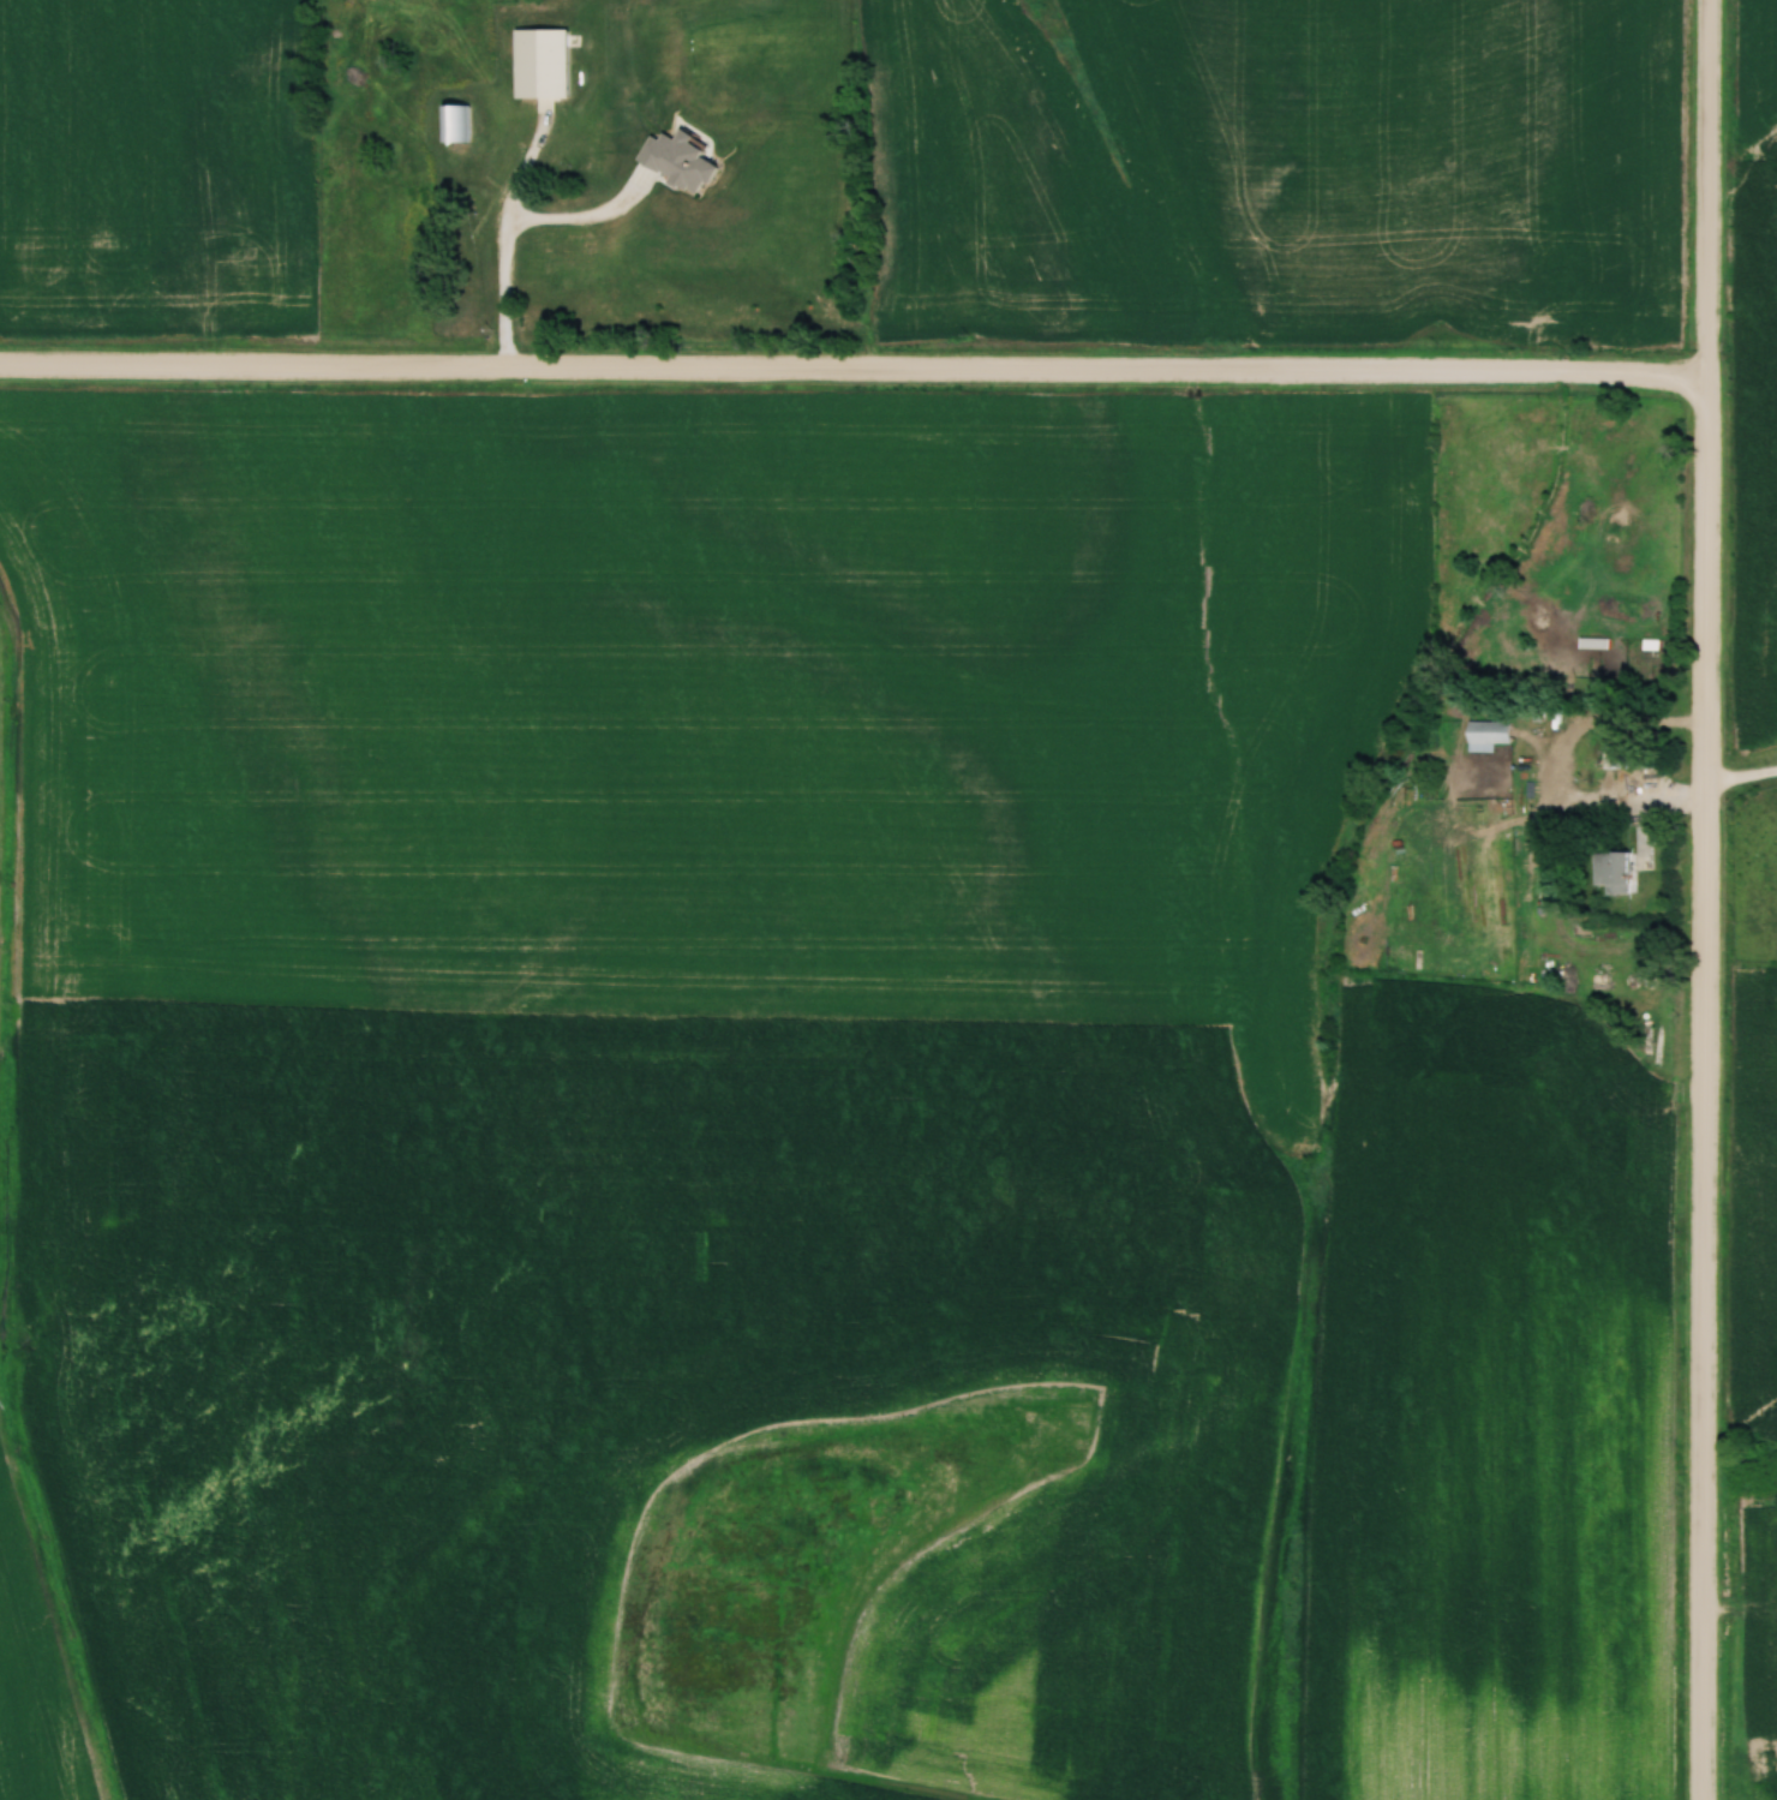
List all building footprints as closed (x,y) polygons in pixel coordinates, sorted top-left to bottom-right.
[(512,100),(565,100),(565,32),(512,32),(512,100)] [(439,146),(467,146),(467,108),(439,108),(439,146)] [(1582,605),(1582,596),(1553,596),(1553,605),(1582,605)] [(1491,752),(1491,743),(1507,743),(1507,722),(1465,722),(1465,752),(1491,752)] [(1650,768),(1650,747),(1608,747),(1608,768),(1650,768)] [(1604,894),(1626,894),(1626,852),(1592,852),(1592,885),(1604,885),(1604,894)]
